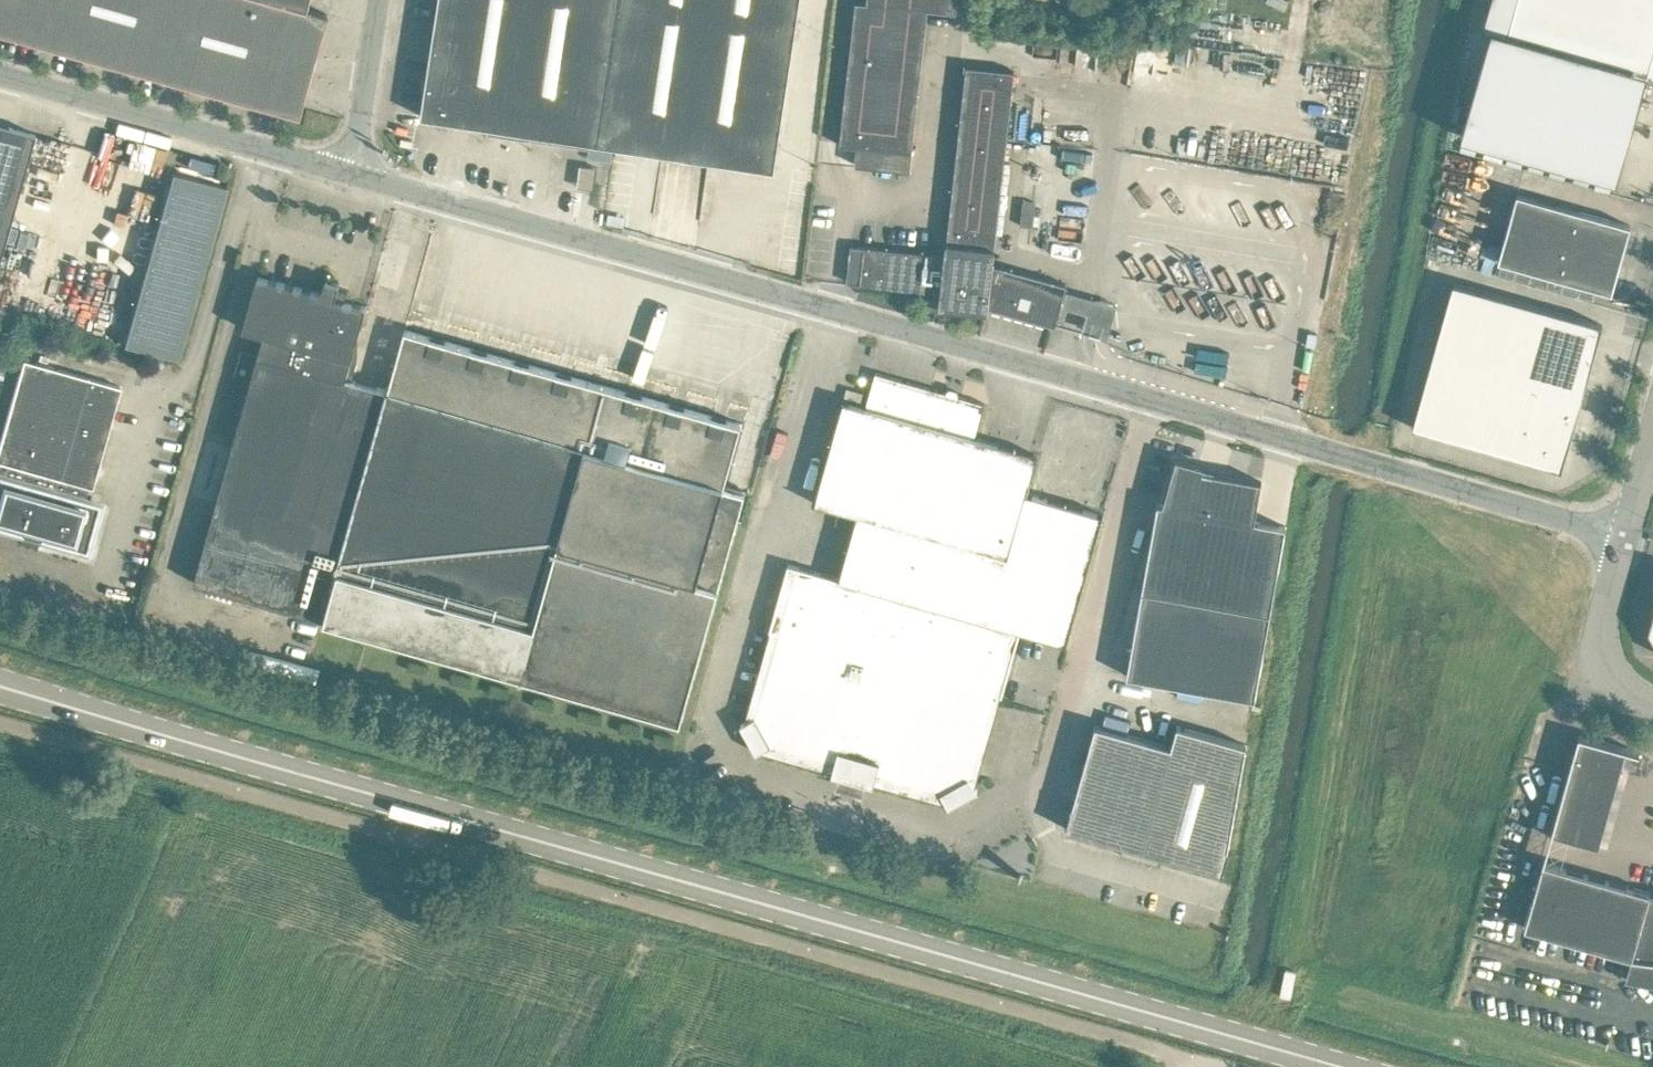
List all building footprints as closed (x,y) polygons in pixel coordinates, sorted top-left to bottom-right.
[(286,111),(297,115),(300,106),(326,12),(304,6),(306,0),(0,0),(0,31),(286,111)] [(800,0),(439,0),(422,115),(775,169),(800,0)] [(928,9),(957,12),(958,0),(867,0),(867,1),(856,0),(840,142),(840,144),(857,146),(855,164),(910,170),(925,35),(928,14),(928,9)] [(1507,35),(1652,76),(1652,0),(1517,0),(1507,35)] [(1617,179),(1643,87),(1488,44),(1462,135),(1617,179)] [(994,263),(1014,75),(1015,70),(967,65),(946,255),(853,244),(853,246),(851,245),(847,281),(849,281),(849,283),(941,293),(940,306),(988,311),(989,305),(1056,324),(1067,284),(994,263)] [(35,133),(0,123),(0,254),(35,133)] [(214,193),(164,180),(118,352),(168,365),(214,193)] [(1608,283),(1623,229),(1630,224),(1517,192),(1498,260),(1612,291),(1608,283)] [(1034,226),(1036,202),(1023,200),(1020,224),(1034,226)] [(681,719),(745,492),(724,486),(742,423),(406,329),(389,387),(387,386),(387,389),(346,377),(367,305),(344,299),(347,290),(338,287),(340,282),(326,278),(322,292),(258,274),(243,327),(265,334),(259,354),(242,349),(235,373),(252,378),(195,582),(325,618),(521,674),(520,676),(523,676),(524,674),(681,719)] [(1453,282),(1413,427),(1521,457),(1522,453),(1559,463),(1588,359),(1592,360),(1603,324),(1453,282)] [(88,377),(24,359),(0,442),(0,527),(23,534),(21,544),(38,549),(42,534),(55,538),(54,542),(87,552),(100,504),(84,499),(88,486),(92,487),(121,386),(88,377)] [(1030,480),(1037,454),(975,437),(985,402),(958,395),(959,392),(958,391),(957,395),(947,392),(948,389),(947,388),(946,391),(875,371),(866,406),(844,400),(815,501),(813,500),(812,501),(857,514),(1010,556),(1028,492),(1031,480),(1030,480)] [(1255,698),(1286,525),(1255,519),(1262,480),(1214,472),(1214,473),(1203,471),(1204,467),(1206,467),(1206,465),(1177,457),(1164,503),(1158,502),(1127,675),(1255,698)] [(1067,643),(1104,513),(1028,492),(1010,556),(857,514),(839,577),(788,563),(770,629),(771,629),(772,629),(778,631),(993,691),(1000,693),(1000,694),(1002,694),(1020,630),(1067,643)] [(847,526),(850,514),(839,511),(835,522),(847,526)] [(969,777),(993,691),(778,631),(754,716),(741,724),(756,752),(770,744),(843,765),(848,761),(865,766),(869,772),(941,792),(949,806),(977,790),(969,777)] [(1154,806),(1171,745),(1096,723),(1078,785),(1154,806)] [(1177,724),(1171,745),(1154,806),(1141,854),(1157,858),(1156,863),(1160,864),(1163,855),(1223,871),(1230,848),(1229,848),(1247,744),(1177,724)] [(1570,839),(1587,775),(1617,783),(1627,749),(1640,753),(1640,751),(1579,734),(1550,836),(1552,836),(1553,834),(1570,839)] [(1141,854),(1154,806),(1078,785),(1073,804),(1072,804),(1065,827),(1122,843),(1120,853),(1124,854),(1125,850),(1141,854)] [(1650,892),(1651,892),(1545,862),(1546,859),(1544,859),(1525,926),(1632,957),(1626,978),(1648,982),(1652,983),(1652,892),(1650,892)]
